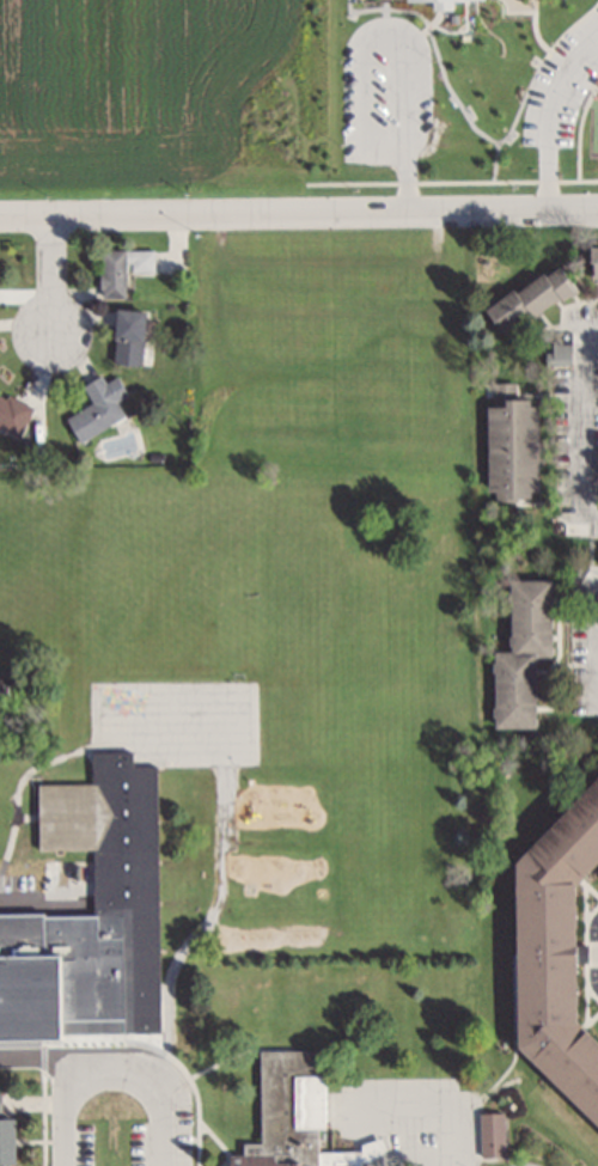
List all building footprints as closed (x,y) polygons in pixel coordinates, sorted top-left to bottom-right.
[(399,0),(427,0),(427,8),(447,8),(447,0),(399,0)] [(588,276),(597,276),(597,247),(582,249),(588,276)] [(98,249),(98,297),(123,297),(123,272),(152,272),(152,249),(98,249)] [(554,265),(539,276),(554,301),(574,287),(554,265)] [(513,291),(537,270),(539,276),(554,301),(531,315),(513,291)] [(480,310),(506,288),(527,316),(501,334),(480,310)] [(110,364),(139,365),(140,310),(111,309),(110,364)] [(122,417),(113,399),(124,393),(115,375),(102,382),(98,375),(80,384),(90,403),(62,418),(75,441),(122,417)] [(30,406),(0,394),(0,428),(18,436),(30,406)] [(482,405),(483,490),(493,492),(495,501),(523,501),(524,492),(532,490),(532,405),(524,405),(523,399),(498,397),(498,405),(482,405)] [(504,582),(506,654),(547,657),(543,581),(504,582)] [(489,652),(527,649),(533,727),(490,729),(489,652)] [(12,692),(12,671),(0,671),(0,692),(12,692)] [(96,1035),(144,1035),(144,1022),(157,1021),(154,766),(131,766),(131,753),(90,753),(90,784),(35,785),(36,851),(92,850),(93,913),(0,914),(0,967),(95,966),(96,1035)] [(579,1012),(597,1031),(597,1116),(520,1037),(515,850),(597,764),(597,849),(575,873),(579,1012)] [(356,1151),(320,1151),(321,1073),(315,1073),(316,1050),(258,1049),(258,1142),(241,1142),(241,1153),(226,1153),(226,1165),(356,1165),(356,1151)] [(12,1118),(0,1118),(0,1163),(14,1163),(12,1118)]
